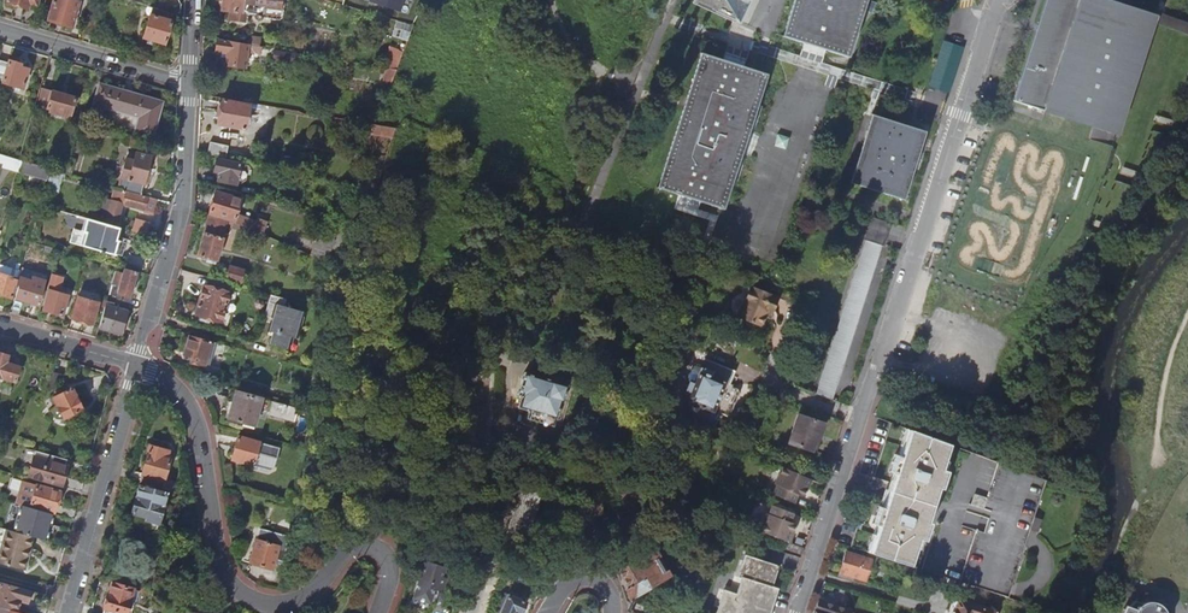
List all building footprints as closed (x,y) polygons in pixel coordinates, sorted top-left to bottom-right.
[(72,27),(80,0),(56,0),(50,20),(72,27)] [(219,4),(222,4),(221,13),(230,13),(230,22),(245,22),(245,14),(254,14),(254,18),(254,19),(256,20),(257,21),(258,21),(259,21),(261,21),(262,20),(263,18),(281,18),(284,15),(285,1),(281,1),(281,0),(219,0),(219,4)] [(401,10),(404,0),(371,0),(401,10)] [(413,0),(406,0),(404,6),(411,8),(413,0)] [(750,0),(693,0),(734,19),(735,16),(739,22),(740,22),(748,3),(750,0)] [(783,34),(782,37),(788,39),(804,44),(815,48),(825,51),(847,59),(866,0),(794,0),(783,34)] [(1155,17),(1142,13),(1129,9),(1120,6),(1113,4),(1102,0),(1045,0),(1037,25),(1036,28),(1035,31),(1012,102),(1030,108),(1044,112),(1092,128),(1117,136),(1155,17)] [(172,13),(153,7),(141,39),(161,47),(169,25),(167,24),(172,13)] [(1156,25),(1187,36),(1187,24),(1162,15),(1160,14),(1159,18),(1156,25)] [(393,36),(409,39),(412,22),(396,20),(393,36)] [(86,21),(83,32),(92,35),(95,23),(86,21)] [(951,21),(951,34),(959,35),(960,21),(951,21)] [(238,43),(217,39),(215,50),(221,51),(226,52),(226,57),(225,64),(245,67),(248,49),(238,47),(238,43)] [(931,86),(953,92),(964,44),(942,39),(931,86)] [(382,80),(395,83),(402,48),(389,45),(382,80)] [(731,85),(749,67),(733,62),(723,59),(702,51),(685,102),(675,134),(701,144),(706,132),(716,113),(731,85)] [(203,55),(202,66),(216,69),(218,58),(203,55)] [(23,89),(29,68),(9,61),(8,63),(0,61),(0,82),(23,89)] [(706,132),(701,144),(696,158),(683,195),(689,197),(712,134),(724,111),(737,87),(756,69),(749,67),(731,85),(716,113),(706,132)] [(712,134),(689,197),(723,209),(746,142),(769,73),(756,69),(737,87),(724,111),(712,134)] [(152,139),(162,104),(101,85),(94,105),(139,119),(135,134),(152,139)] [(47,109),(70,115),(75,98),(43,88),(39,103),(48,106),(47,109)] [(246,110),(247,106),(222,101),(217,124),(243,130),(244,125),(248,126),(250,110),(246,110)] [(906,198),(917,164),(922,147),(928,130),(908,123),(902,121),(874,112),(852,181),(866,186),(872,188),(906,198)] [(393,138),(396,129),(374,125),(373,135),(393,138)] [(670,148),(696,158),(701,144),(675,134),(670,148)] [(206,154),(225,158),(228,146),(209,142),(206,154)] [(683,195),(696,158),(670,148),(657,187),(683,195)] [(120,187),(143,193),(151,156),(136,152),(135,157),(127,156),(120,187)] [(239,169),(239,167),(216,161),(213,173),(219,175),(218,182),(234,186),(239,169)] [(154,208),(158,198),(143,193),(120,187),(116,186),(113,198),(103,196),(99,211),(108,214),(107,218),(117,222),(123,202),(145,208),(146,206),(154,208)] [(236,214),(240,200),(213,192),(206,216),(233,223),(236,214)] [(254,222),(236,214),(233,223),(262,236),(266,223),(255,219),(254,222)] [(1049,214),(1046,227),(1051,228),(1053,220),(1056,221),(1058,217),(1049,214)] [(115,237),(119,225),(87,216),(84,228),(88,229),(84,243),(119,254),(123,240),(115,237)] [(232,225),(233,223),(206,216),(194,258),(214,265),(226,224),(232,225)] [(135,218),(134,230),(149,232),(150,220),(135,218)] [(865,241),(883,246),(890,224),(872,218),(865,241)] [(883,246),(865,241),(864,246),(841,319),(858,324),(883,246)] [(117,291),(110,289),(107,299),(113,300),(128,305),(137,271),(124,267),(117,291)] [(230,268),(226,281),(239,284),(242,272),(230,268)] [(15,271),(8,269),(6,275),(0,273),(0,292),(11,295),(16,278),(14,277),(15,271)] [(44,308),(63,314),(69,293),(60,291),(64,276),(52,273),(48,287),(49,288),(44,308)] [(23,299),(18,314),(28,317),(32,302),(39,304),(44,287),(30,284),(29,288),(18,284),(15,296),(23,299)] [(778,297),(751,287),(739,317),(762,326),(768,309),(774,311),(778,297)] [(193,316),(219,323),(227,295),(201,288),(193,316)] [(72,316),(92,322),(98,301),(79,295),(72,316)] [(283,308),(285,301),(269,297),(264,316),(272,319),(269,331),(274,332),(270,345),(286,349),(289,338),(293,339),(300,313),(283,308)] [(111,307),(113,300),(107,299),(100,324),(119,330),(125,311),(111,307)] [(858,324),(841,319),(816,394),(833,400),(858,324)] [(203,366),(203,367),(210,343),(188,337),(183,356),(191,359),(190,363),(203,366)] [(2,383),(3,377),(15,380),(20,365),(7,361),(9,355),(0,352),(0,383),(2,383)] [(688,377),(689,381),(685,389),(690,392),(687,398),(689,398),(685,408),(695,412),(696,410),(719,420),(721,416),(725,417),(729,416),(739,391),(738,387),(734,386),(730,384),(736,372),(705,358),(701,367),(696,365),(692,368),(688,377)] [(219,371),(203,367),(203,366),(201,374),(217,378),(219,371)] [(63,373),(52,370),(47,387),(54,389),(60,386),(63,373)] [(524,372),(518,394),(521,396),(518,408),(528,411),(526,418),(532,420),(539,422),(539,425),(540,427),(543,429),(546,428),(549,426),(561,429),(570,399),(574,388),(524,372)] [(64,417),(82,408),(72,387),(54,396),(64,417)] [(253,431),(254,426),(258,412),(266,414),(265,417),(293,425),(297,411),(235,393),(227,423),(253,431)] [(822,433),(827,422),(801,411),(789,439),(813,448),(819,432),(822,433)] [(265,417),(266,414),(258,412),(254,426),(262,428),(265,417)] [(938,469),(947,444),(908,429),(890,482),(929,495),(932,487),(937,488),(943,470),(938,469)] [(236,438),(231,461),(252,467),(258,444),(236,438)] [(151,444),(141,481),(162,487),(170,458),(167,457),(169,450),(151,444)] [(278,449),(258,444),(252,467),(272,473),(278,449)] [(33,467),(38,450),(29,447),(24,464),(33,467)] [(69,465),(68,465),(60,462),(62,457),(38,450),(33,467),(30,476),(64,485),(63,486),(65,486),(82,491),(84,481),(67,477),(69,465)] [(68,465),(69,459),(62,457),(60,462),(68,465)] [(1044,482),(997,463),(985,500),(981,499),(974,496),(970,507),(978,510),(981,511),(979,518),(987,521),(983,534),(975,532),(958,583),(1005,598),(1044,482)] [(807,490),(811,480),(783,468),(775,485),(778,486),(774,495),(793,503),(797,495),(801,487),(807,490)] [(23,479),(16,502),(21,503),(29,505),(31,504),(53,511),(59,489),(23,479)] [(146,524),(158,527),(168,492),(140,484),(133,510),(148,515),(146,524)] [(512,541),(525,545),(541,491),(521,485),(506,539),(512,541)] [(807,490),(801,487),(797,495),(803,496),(807,490)] [(183,510),(198,514),(196,498),(196,496),(181,492),(183,510)] [(924,510),(885,497),(866,552),(897,563),(906,565),(915,539),(919,541),(926,523),(921,521),(924,510)] [(21,503),(14,530),(34,535),(47,539),(54,512),(29,505),(21,503)] [(58,503),(55,512),(74,518),(77,508),(58,503)] [(601,504),(591,504),(592,517),(602,516),(601,504)] [(768,513),(761,531),(772,535),(789,542),(793,532),(787,530),(790,522),(794,513),(774,505),(770,514),(768,513)] [(796,525),(790,522),(787,530),(793,532),(796,525)] [(34,535),(14,530),(7,528),(0,555),(0,561),(27,569),(30,555),(28,555),(34,535)] [(274,561),(282,563),(287,538),(259,530),(248,564),(271,571),(274,561)] [(780,550),(801,557),(804,548),(789,542),(783,540),(780,550)] [(628,559),(616,565),(616,566),(617,567),(619,568),(629,587),(627,591),(630,600),(655,587),(657,592),(668,587),(666,582),(677,577),(663,550),(658,553),(656,550),(644,552),(647,557),(642,560),(641,557),(637,559),(636,558),(628,559)] [(844,574),(843,577),(851,580),(853,576),(864,580),(871,561),(846,553),(840,572),(844,574)] [(779,565),(745,554),(738,574),(742,575),(741,578),(777,589),(777,587),(772,585),(779,565)] [(442,574),(445,565),(421,557),(418,565),(422,566),(412,595),(426,600),(428,599),(432,587),(437,589),(442,586),(445,576),(442,574)] [(118,563),(113,578),(131,583),(135,569),(118,563)] [(777,589),(741,578),(738,586),(735,595),(725,591),(718,612),(769,612),(777,589)] [(949,597),(954,581),(944,578),(939,594),(949,597)] [(33,590),(0,580),(0,605),(12,608),(18,610),(21,598),(30,600),(33,590)] [(104,612),(127,612),(135,587),(113,581),(104,612)] [(508,592),(499,612),(521,612),(527,600),(508,592)] [(958,600),(954,612),(992,612),(990,611),(987,610),(958,600)] [(818,601),(817,603),(814,611),(820,612),(850,612),(851,610),(848,609),(847,610),(818,601)] [(1152,601),(1149,610),(1143,609),(1145,601),(1141,603),(1137,605),(1134,609),(1124,605),(1121,612),(1166,612),(1165,611),(1163,608),(1160,606),(1157,603),(1153,602),(1152,601)] [(1149,601),(1145,601),(1143,609),(1149,610),(1152,601),(1149,601)]
